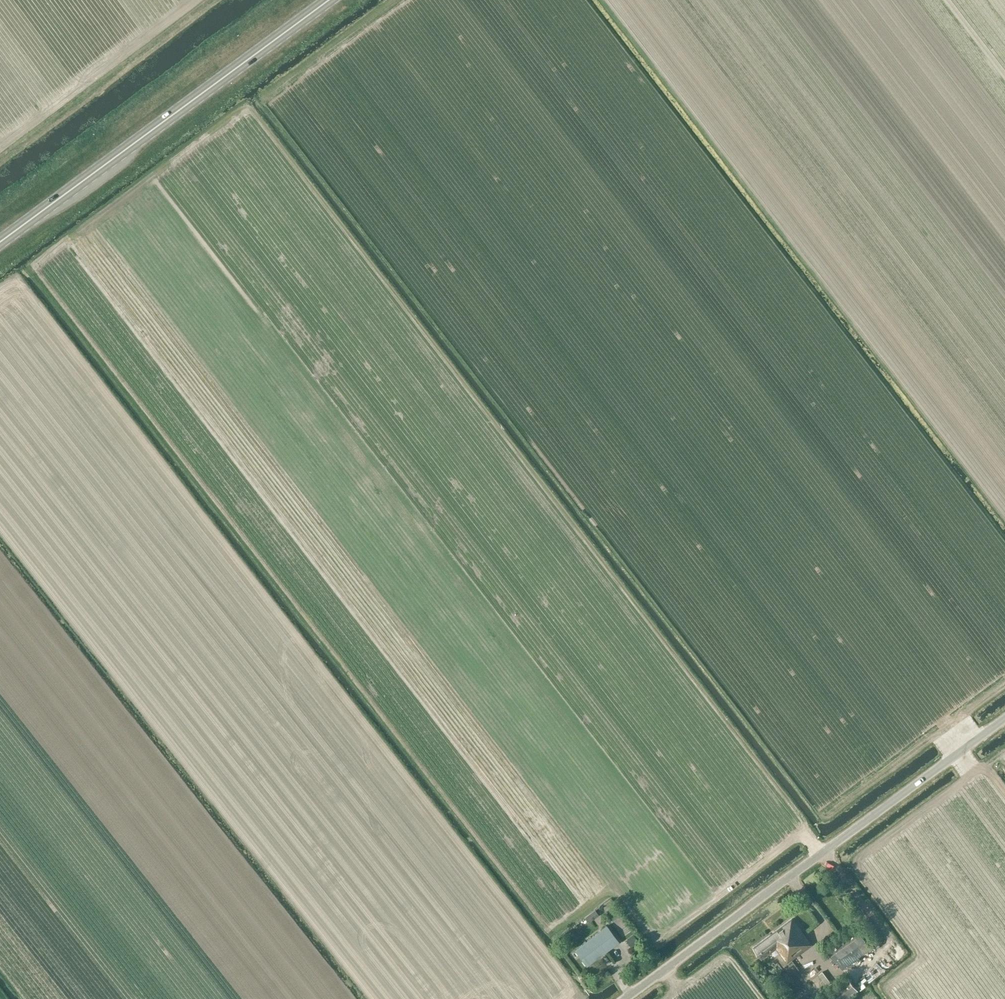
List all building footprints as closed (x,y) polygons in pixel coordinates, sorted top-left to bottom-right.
[(595,909),(585,917),(589,922),(599,915),(595,909)] [(763,960),(777,950),(787,964),(812,945),(793,918),(753,947),(763,960)] [(607,925),(574,949),(587,966),(619,942),(607,925)] [(871,949),(865,941),(866,940),(856,926),(826,948),(836,962),(837,961),(842,969),(871,949)] [(638,941),(633,936),(627,940),(632,946),(638,941)] [(886,945),(882,950),(889,955),(892,950),(886,945)] [(802,956),(812,973),(816,970),(813,965),(820,961),(812,949),(802,956)] [(823,972),(813,980),(821,991),(832,983),(823,972)] [(869,989),(886,977),(882,972),(865,985),(869,989)] [(848,977),(824,996),(827,998),(847,998),(858,990),(848,977)]
